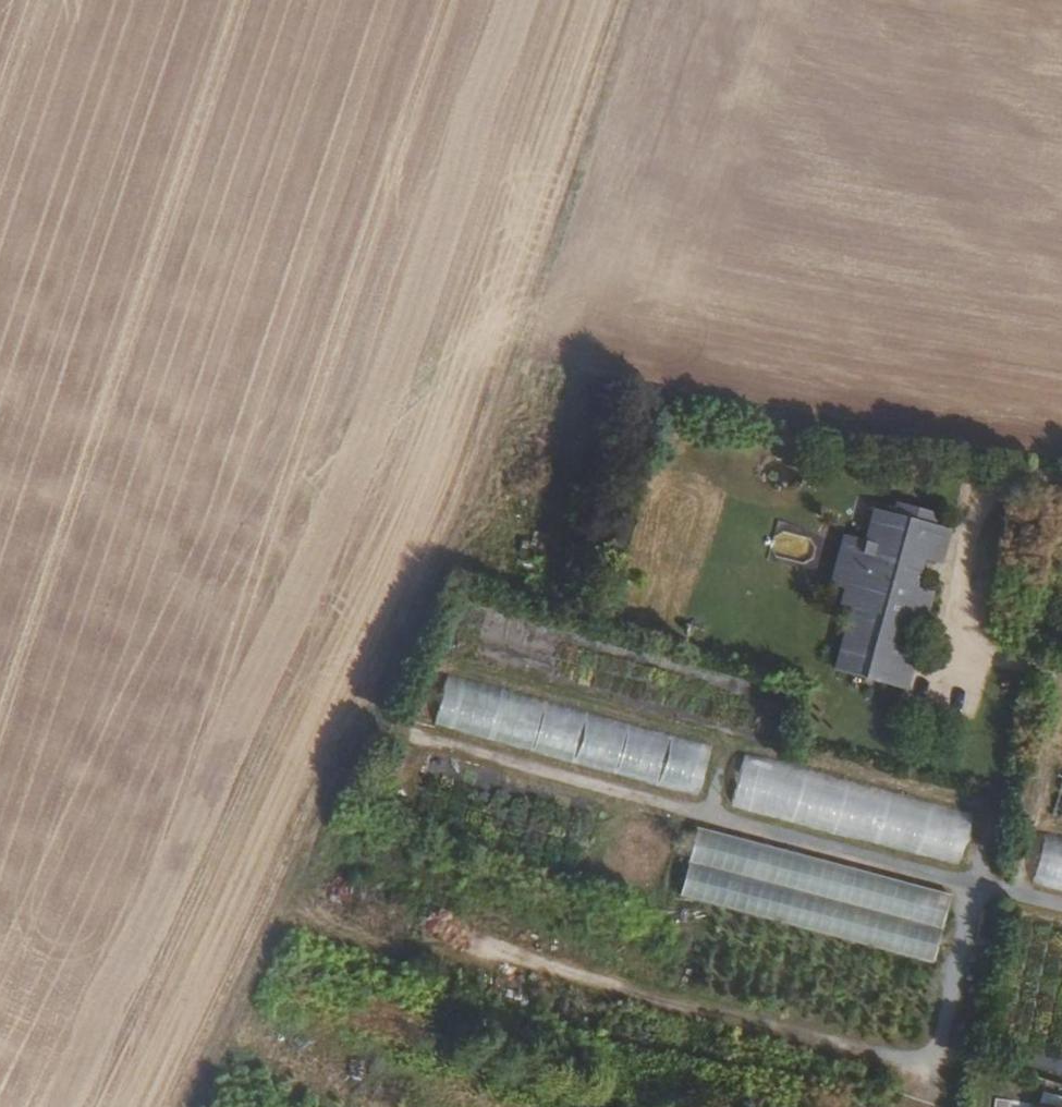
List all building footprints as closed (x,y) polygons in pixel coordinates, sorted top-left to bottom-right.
[(845,540),(835,581),(833,588),(848,593),(843,608),(854,610),(839,674),(907,692),(915,659),(898,653),(906,623),(923,628),(931,595),(915,589),(919,572),(922,559),(939,565),(946,531),(932,527),(935,517),(895,508),(893,518),(872,511),(866,546),(845,540)] [(712,744),(447,674),(434,724),(699,794),(712,744)] [(974,813),(745,756),(733,807),(961,863),(974,813)] [(951,898),(694,828),(679,897),(935,965),(951,898)] [(1048,833),(1034,883),(1061,891),(1061,837),(1048,833)]
